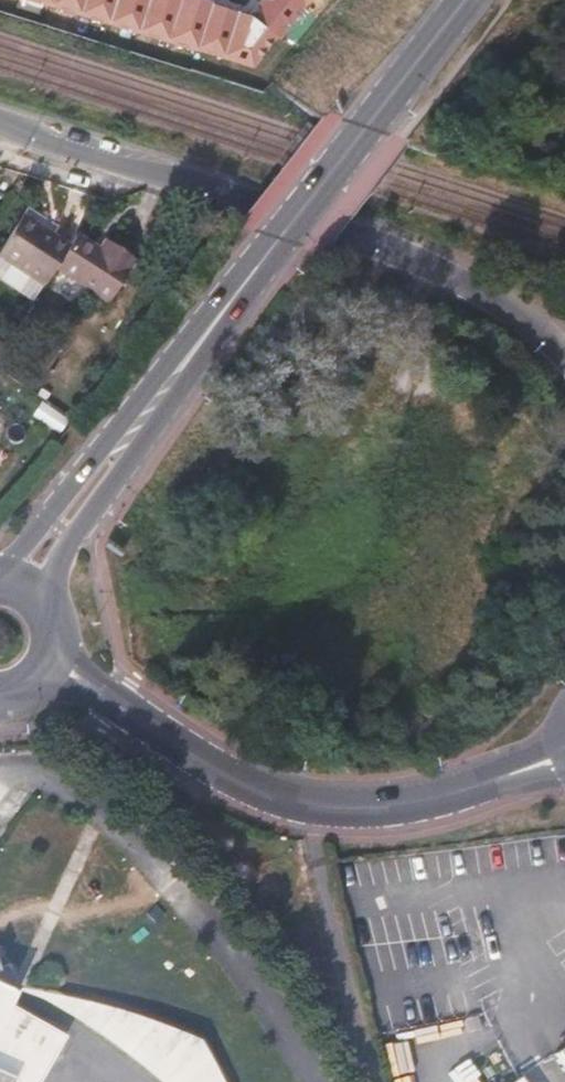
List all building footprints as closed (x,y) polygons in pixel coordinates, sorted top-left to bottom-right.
[(305,2),(304,0),(262,0),(253,10),(218,0),(35,0),(251,64),(305,2)] [(69,248),(52,237),(49,241),(19,221),(0,249),(0,252),(46,284),(53,272),(69,248)] [(106,307),(133,265),(113,251),(107,260),(98,254),(75,239),(69,248),(53,272),(106,307)] [(107,260),(113,251),(104,245),(98,254),(107,260)] [(46,284),(0,252),(0,276),(35,300),(46,284)] [(59,1039),(5,1011),(10,998),(0,994),(0,1081),(35,1081),(59,1039)]
